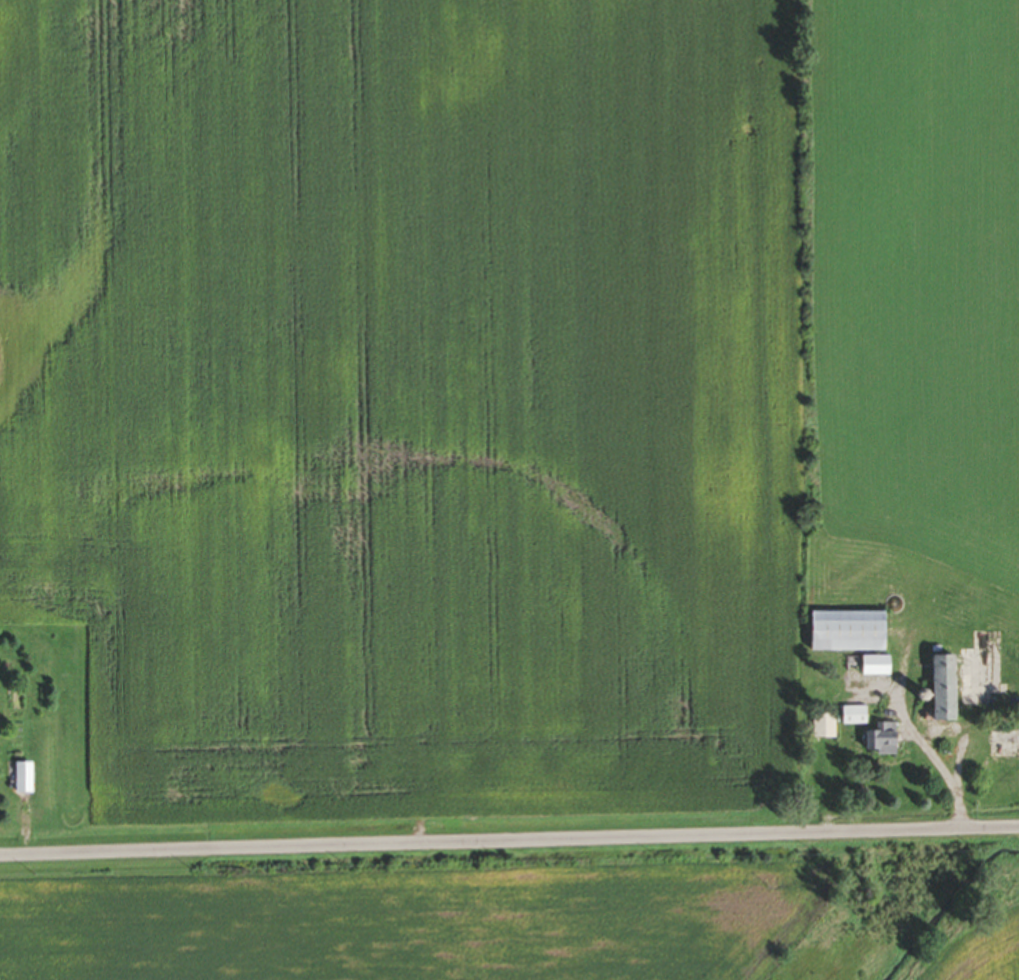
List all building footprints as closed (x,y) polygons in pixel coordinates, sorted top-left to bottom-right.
[(881,653),(881,614),(807,614),(807,653),(881,653)] [(927,658),(928,723),(951,723),(950,658),(927,658)] [(859,677),(887,677),(887,659),(859,659),(859,677)] [(863,726),(863,708),(840,708),(840,726),(863,726)] [(811,740),(833,740),(833,717),(811,717),(811,740)] [(862,732),(863,750),(875,750),(875,755),(893,755),(893,723),(874,723),(874,732),(862,732)] [(29,765),(12,765),(12,795),(29,795),(29,765)]
